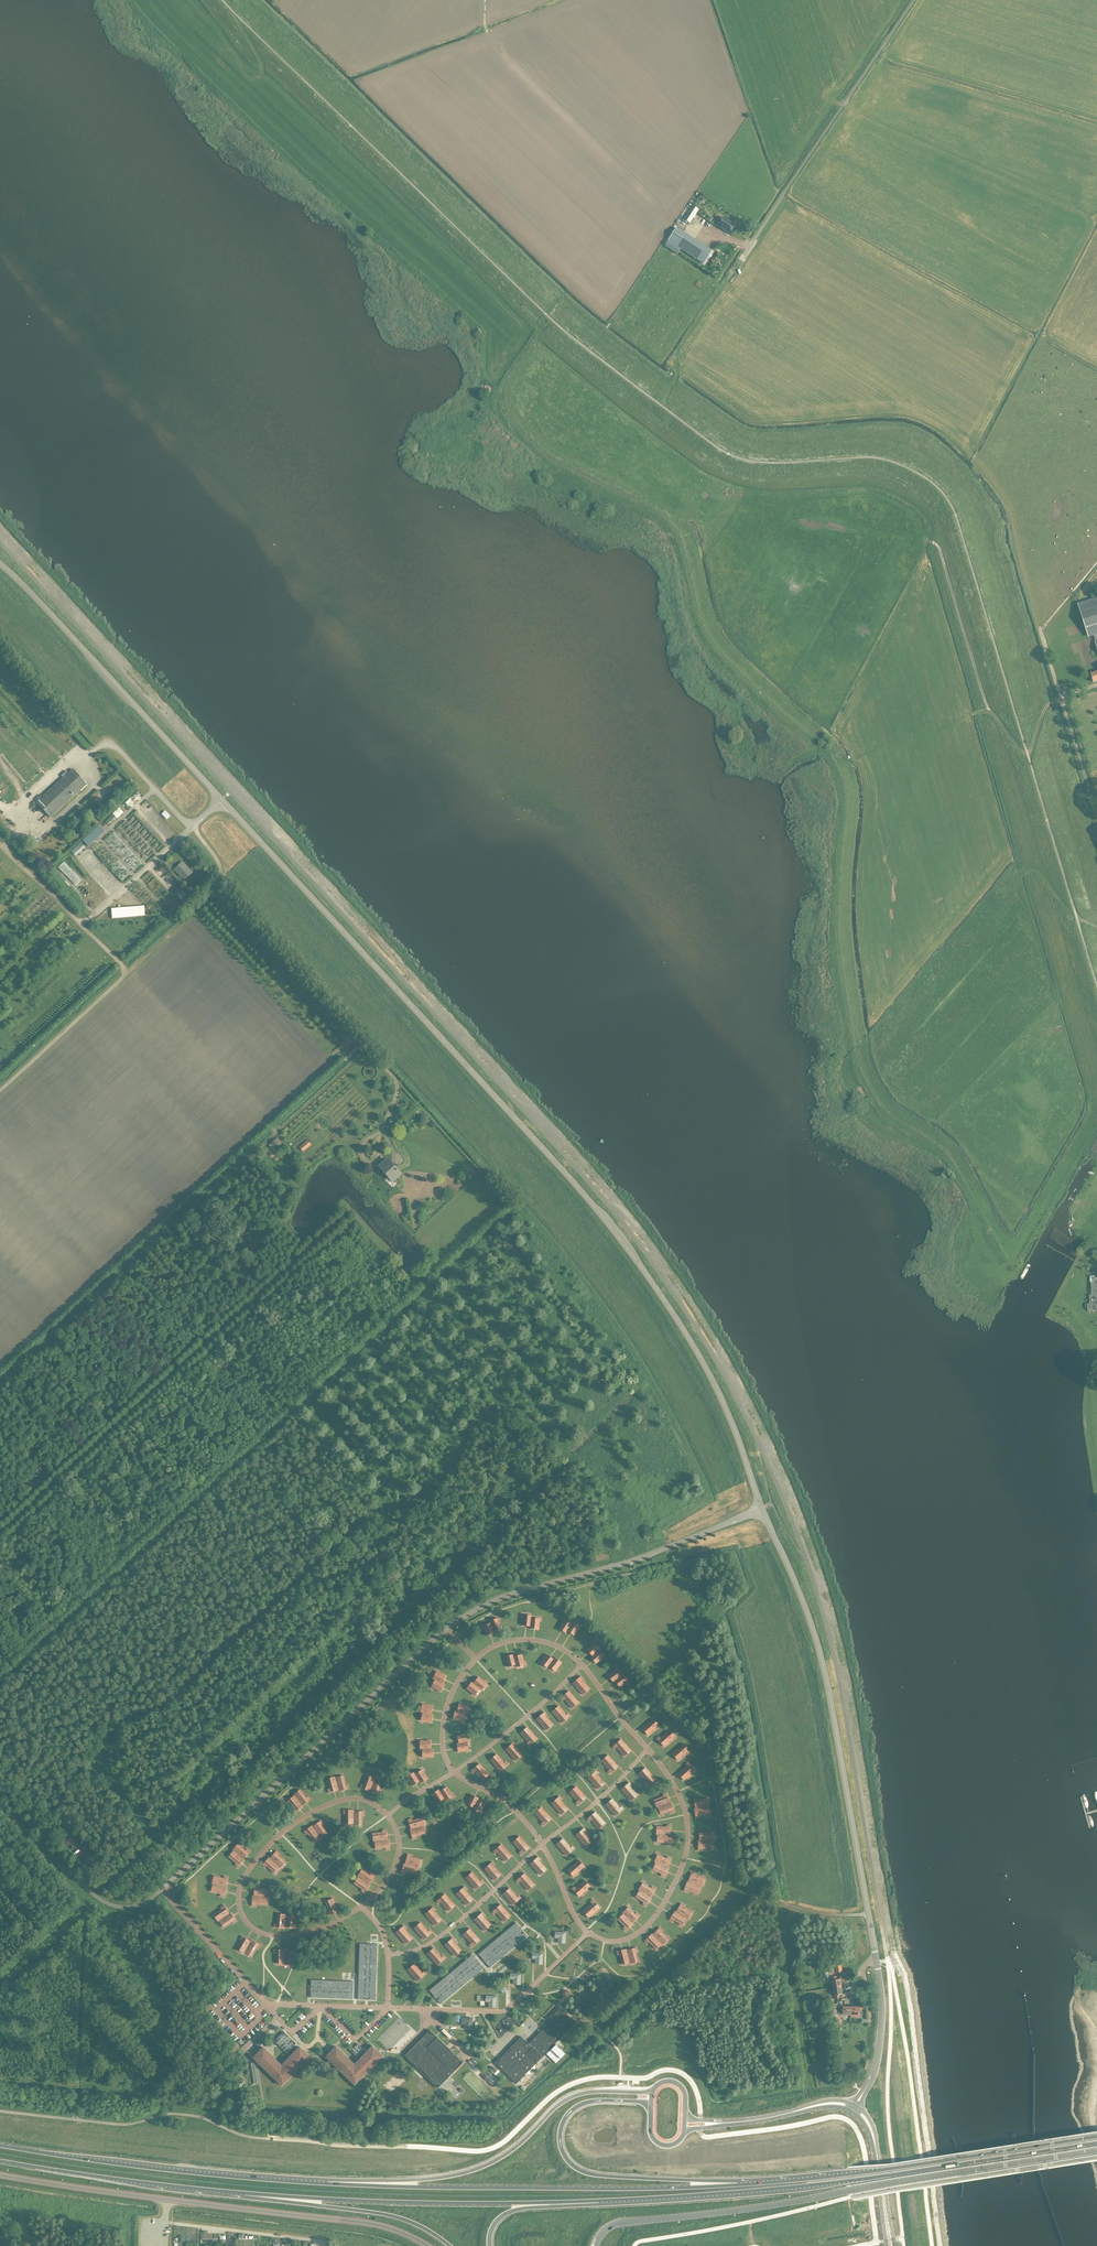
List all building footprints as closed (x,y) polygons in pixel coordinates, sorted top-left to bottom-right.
[(688,221),(699,208),(693,204),(683,217),(688,221)] [(722,217),(716,225),(729,234),(734,225),(722,217)] [(710,250),(694,239),(694,240),(676,228),(668,240),(686,252),(702,263),(710,250)] [(1096,640),(1096,598),(1078,604),(1088,636),(1093,634),(1095,640),(1096,640)] [(51,817),(87,784),(73,769),(37,802),(51,817)] [(0,775),(0,797),(11,787),(0,775)] [(107,824),(116,816),(112,812),(104,820),(107,824)] [(82,841),(88,847),(104,832),(98,826),(82,841)] [(70,851),(74,856),(85,846),(81,841),(70,851)] [(86,857),(88,860),(86,861),(90,868),(97,864),(91,854),(86,857)] [(183,880),(192,871),(182,860),(172,869),(183,880)] [(189,894),(193,890),(190,886),(185,890),(189,894)] [(285,1149),(275,1138),(268,1144),(278,1155),(281,1152),(285,1149)] [(311,1143),(308,1139),(300,1146),(303,1150),(311,1143)] [(394,1180),(401,1174),(394,1167),(395,1166),(394,1165),(393,1166),(386,1159),(379,1165),(384,1170),(382,1171),(388,1177),(390,1176),(394,1180)] [(1090,1299),(1090,1304),(1088,1304),(1088,1310),(1096,1310),(1096,1305),(1096,1299),(1090,1299)] [(530,1626),(530,1627),(530,1628),(531,1615),(531,1616),(523,1615),(522,1625),(530,1626)] [(531,1615),(530,1628),(538,1629),(539,1618),(539,1619),(531,1618),(531,1615)] [(494,1633),(494,1632),(493,1630),(501,1628),(501,1627),(497,1618),(490,1621),(490,1620),(490,1621),(494,1633)] [(565,1633),(572,1622),(571,1624),(564,1620),(564,1619),(559,1628),(558,1629),(559,1629),(559,1628),(565,1632),(565,1633)] [(494,1633),(490,1621),(490,1623),(483,1626),(483,1625),(486,1635),(486,1636),(487,1636),(487,1635),(494,1633)] [(566,1633),(566,1632),(567,1631),(574,1635),(573,1635),(574,1635),(579,1626),(572,1622),(565,1633),(566,1633)] [(590,1657),(600,1649),(595,1643),(595,1642),(586,1650),(587,1650),(592,1655),(590,1657)] [(600,1649),(590,1657),(591,1657),(596,1663),(595,1663),(596,1664),(596,1663),(604,1656),(603,1656),(598,1650),(600,1649)] [(516,1667),(513,1654),(513,1655),(505,1657),(505,1656),(505,1657),(507,1666),(508,1667),(508,1666),(515,1664),(516,1667)] [(513,1657),(513,1655),(513,1654),(516,1667),(516,1666),(524,1664),(524,1665),(524,1664),(521,1655),(521,1654),(521,1655),(513,1657)] [(547,1668),(555,1657),(553,1659),(547,1655),(547,1654),(540,1663),(541,1663),(547,1667),(547,1668)] [(555,1658),(555,1657),(547,1668),(549,1666),(555,1671),(554,1671),(555,1671),(561,1663),(561,1662),(561,1663),(555,1658)] [(612,1682),(613,1682),(623,1674),(621,1675),(616,1669),(608,1675),(608,1676),(608,1675),(613,1682),(612,1682)] [(433,1678),(432,1678),(444,1684),(442,1683),(445,1676),(446,1676),(436,1671),(433,1678)] [(623,1674),(613,1682),(615,1680),(619,1687),(628,1681),(628,1680),(623,1674)] [(580,1676),(581,1676),(572,1683),(573,1683),(583,1694),(582,1694),(583,1694),(589,1689),(589,1688),(589,1689),(581,1680),(583,1678),(582,1678),(581,1680),(579,1677),(580,1676)] [(471,1682),(481,1690),(486,1684),(478,1677),(477,1677),(478,1677),(473,1684),(471,1682)] [(444,1684),(432,1678),(432,1679),(435,1680),(431,1687),(441,1692),(441,1691),(444,1684)] [(481,1690),(471,1682),(466,1689),(466,1688),(466,1689),(475,1695),(479,1689),(481,1690)] [(560,1698),(561,1698),(562,1696),(564,1699),(563,1700),(562,1700),(564,1699),(572,1707),(572,1708),(578,1702),(568,1691),(569,1691),(568,1691),(560,1698)] [(455,1711),(467,1714),(469,1706),(459,1703),(459,1704),(457,1711),(455,1711)] [(420,1712),(433,1714),(430,1714),(432,1706),(422,1704),(420,1712)] [(568,1714),(568,1713),(566,1715),(558,1706),(552,1711),(552,1712),(552,1711),(562,1722),(561,1722),(562,1723),(570,1716),(570,1715),(569,1716),(568,1717),(566,1715),(567,1713),(568,1714)] [(467,1714),(455,1711),(453,1719),(463,1722),(463,1721),(465,1714),(467,1714)] [(433,1714),(420,1712),(422,1712),(421,1720),(431,1722),(432,1714),(433,1715),(433,1714)] [(544,1712),(536,1719),(537,1719),(546,1729),(546,1730),(553,1724),(552,1724),(544,1716),(546,1714),(544,1716),(542,1713),(544,1712)] [(658,1728),(657,1728),(656,1726),(658,1724),(660,1726),(653,1718),(653,1719),(642,1728),(647,1735),(648,1735),(647,1734),(656,1726),(658,1728)] [(527,1743),(529,1741),(531,1743),(529,1745),(537,1738),(536,1738),(527,1727),(520,1733),(521,1732),(528,1741),(527,1743)] [(657,1738),(656,1738),(664,1746),(663,1746),(674,1736),(675,1736),(669,1730),(661,1738),(659,1736),(660,1738),(658,1740),(657,1738)] [(456,1743),(456,1744),(469,1741),(467,1733),(468,1733),(467,1733),(457,1735),(459,1743),(456,1743)] [(613,1746),(614,1744),(616,1747),(615,1748),(614,1748),(615,1748),(617,1747),(624,1755),(624,1756),(631,1750),(630,1750),(620,1739),(621,1739),(613,1746)] [(420,1749),(433,1748),(430,1748),(430,1741),(430,1740),(419,1740),(420,1741),(420,1749)] [(469,1741),(456,1744),(457,1744),(458,1751),(458,1752),(469,1750),(468,1749),(467,1742),(469,1741)] [(513,1742),(514,1742),(513,1742),(505,1749),(506,1749),(516,1760),(515,1760),(516,1760),(522,1755),(522,1754),(521,1755),(514,1746),(516,1744),(515,1744),(514,1746),(512,1743),(513,1742)] [(688,1754),(688,1753),(687,1753),(686,1752),(688,1750),(690,1751),(689,1751),(690,1752),(690,1751),(683,1743),(683,1744),(672,1754),(672,1753),(671,1753),(677,1760),(678,1760),(677,1759),(686,1752),(688,1754)] [(433,1748),(420,1749),(422,1749),(422,1757),(433,1757),(433,1756),(432,1749),(433,1749),(433,1748)] [(506,1762),(506,1761),(504,1763),(496,1754),(490,1760),(500,1770),(500,1771),(508,1764),(507,1764),(508,1764),(506,1765),(504,1763),(505,1762),(506,1762)] [(609,1773),(610,1773),(618,1766),(617,1766),(607,1755),(608,1755),(601,1760),(601,1761),(602,1760),(609,1769),(607,1771),(608,1771),(609,1769),(611,1772),(610,1773),(609,1773)] [(686,1764),(685,1764),(687,1766),(678,1774),(678,1773),(678,1774),(684,1780),(683,1780),(694,1770),(695,1770),(688,1762),(687,1762),(688,1762),(689,1764),(687,1766),(686,1764)] [(471,1770),(471,1771),(471,1770),(473,1769),(475,1771),(473,1773),(473,1772),(473,1773),(475,1771),(483,1780),(482,1780),(483,1780),(489,1775),(489,1774),(489,1775),(479,1764),(479,1763),(471,1770)] [(645,1783),(645,1784),(645,1783),(647,1782),(649,1784),(647,1786),(647,1785),(647,1786),(655,1779),(655,1778),(654,1779),(645,1768),(645,1767),(638,1773),(639,1773),(647,1782),(645,1783)] [(413,1772),(421,1783),(427,1778),(427,1779),(427,1778),(422,1769),(421,1770),(415,1774),(414,1772),(413,1772)] [(596,1771),(596,1770),(588,1777),(588,1778),(588,1777),(598,1788),(597,1789),(598,1789),(604,1783),(596,1774),(598,1773),(597,1773),(596,1774),(594,1772),(595,1771),(596,1771)] [(420,1783),(421,1783),(413,1772),(407,1777),(407,1776),(406,1777),(412,1785),(412,1786),(413,1785),(419,1781),(420,1783)] [(335,1776),(339,1791),(346,1789),(348,1789),(348,1788),(346,1789),(346,1785),(347,1785),(345,1785),(343,1775),(342,1776),(343,1776),(339,1777),(339,1778),(336,1779),(335,1776)] [(370,1791),(375,1777),(374,1779),(371,1778),(371,1777),(367,1775),(364,1785),(362,1784),(364,1785),(362,1788),(360,1787),(360,1788),(363,1788),(370,1791)] [(338,1790),(339,1791),(335,1776),(335,1777),(332,1778),(331,1778),(327,1779),(327,1778),(330,1788),(328,1789),(330,1789),(331,1792),(329,1792),(329,1793),(331,1792),(338,1790)] [(370,1791),(370,1790),(378,1792),(377,1793),(380,1793),(378,1792),(379,1789),(381,1790),(379,1789),(383,1779),(382,1779),(382,1780),(378,1778),(378,1779),(375,1778),(375,1777),(370,1791)] [(629,1782),(621,1789),(631,1800),(638,1795),(637,1794),(637,1795),(629,1786),(631,1784),(631,1785),(629,1786),(627,1784),(629,1782)] [(576,1802),(578,1801),(580,1803),(578,1804),(578,1805),(586,1797),(585,1797),(576,1787),(576,1786),(569,1792),(570,1792),(577,1800),(576,1802)] [(440,1791),(439,1790),(438,1789),(445,1800),(446,1800),(445,1800),(452,1796),(446,1787),(440,1791)] [(303,1806),(302,1805),(308,1800),(308,1801),(310,1799),(308,1800),(306,1797),(308,1796),(306,1797),(300,1789),(299,1789),(300,1790),(296,1792),(297,1793),(294,1795),(294,1794),(293,1794),(303,1806)] [(445,1800),(438,1789),(438,1790),(432,1794),(431,1794),(432,1794),(437,1803),(438,1803),(437,1802),(444,1798),(445,1800)] [(656,1807),(671,1802),(669,1802),(667,1795),(666,1793),(667,1795),(663,1796),(663,1794),(663,1796),(654,1800),(656,1804),(657,1807),(656,1807)] [(303,1806),(293,1794),(295,1796),(292,1798),(288,1800),(294,1808),(293,1809),(293,1810),(294,1808),(297,1811),(295,1812),(295,1813),(297,1811),(303,1806)] [(472,1810),(479,1798),(478,1798),(471,1795),(472,1794),(471,1794),(471,1795),(466,1804),(467,1804),(473,1807),(472,1809),(472,1810)] [(559,1796),(551,1803),(552,1803),(561,1814),(568,1809),(567,1808),(567,1809),(559,1800),(561,1798),(561,1799),(559,1800),(557,1798),(559,1796)] [(694,1808),(709,1805),(708,1806),(707,1802),(708,1802),(707,1798),(708,1798),(707,1798),(697,1799),(697,1797),(697,1799),(694,1800),(693,1798),(694,1800),(695,1808),(694,1808)] [(477,1800),(478,1799),(479,1798),(472,1810),(473,1810),(473,1809),(480,1813),(479,1813),(480,1813),(485,1804),(484,1804),(477,1800)] [(621,1807),(621,1806),(619,1808),(612,1799),(612,1798),(605,1804),(606,1804),(615,1815),(615,1816),(623,1809),(623,1808),(623,1809),(621,1810),(619,1808),(621,1806),(621,1807)] [(671,1802),(656,1807),(659,1807),(660,1810),(659,1810),(660,1814),(670,1811),(671,1813),(670,1811),(673,1810),(674,1811),(673,1809),(671,1802)] [(709,1805),(694,1808),(696,1816),(695,1816),(696,1818),(695,1816),(699,1815),(699,1817),(699,1815),(709,1814),(709,1813),(708,1809),(707,1809),(707,1806),(709,1806),(709,1805)] [(543,1825),(551,1818),(550,1818),(541,1807),(534,1813),(535,1813),(543,1821),(541,1823),(543,1821),(545,1824),(543,1825)] [(353,1825),(354,1810),(353,1810),(346,1810),(343,1810),(345,1810),(345,1813),(343,1813),(343,1814),(345,1814),(345,1824),(346,1824),(350,1824),(350,1823),(353,1823),(353,1825)] [(354,1810),(353,1825),(354,1825),(354,1824),(357,1824),(357,1825),(361,1825),(361,1815),(363,1815),(361,1815),(362,1811),(364,1811),(361,1811),(354,1811),(354,1810)] [(587,1819),(587,1818),(589,1817),(591,1819),(589,1821),(591,1819),(599,1828),(598,1828),(599,1829),(605,1823),(595,1812),(595,1811),(587,1819)] [(410,1829),(424,1825),(423,1825),(422,1822),(423,1822),(422,1818),(422,1817),(412,1820),(412,1818),(412,1820),(409,1821),(408,1819),(409,1822),(411,1829),(410,1829)] [(312,1825),(321,1838),(321,1837),(320,1837),(323,1835),(327,1833),(321,1825),(323,1823),(321,1824),(319,1822),(321,1820),(320,1820),(319,1822),(313,1826),(312,1825)] [(321,1838),(312,1825),(312,1826),(306,1830),(304,1831),(305,1830),(307,1833),(306,1834),(308,1833),(314,1841),(317,1838),(319,1836),(321,1838)] [(424,1825),(410,1829),(412,1837),(412,1839),(413,1839),(412,1837),(415,1836),(416,1838),(416,1836),(425,1833),(424,1829),(423,1829),(422,1826),(424,1825)] [(656,1834),(671,1835),(670,1835),(670,1827),(670,1825),(670,1827),(667,1827),(667,1825),(666,1827),(656,1826),(657,1826),(656,1831),(657,1831),(657,1834),(656,1834)] [(584,1828),(576,1835),(586,1846),(585,1846),(586,1846),(592,1840),(584,1832),(586,1830),(585,1830),(584,1832),(582,1829),(583,1828),(584,1828)] [(388,1839),(387,1839),(386,1832),(386,1829),(386,1831),(382,1832),(382,1830),(382,1832),(372,1833),(373,1833),(373,1837),(374,1837),(374,1841),(373,1841),(388,1839)] [(698,1840),(713,1840),(712,1840),(712,1837),(713,1837),(713,1833),(713,1832),(703,1832),(703,1830),(703,1832),(699,1832),(699,1830),(699,1832),(700,1832),(699,1840),(698,1840)] [(671,1835),(656,1834),(658,1834),(658,1838),(657,1838),(657,1842),(667,1843),(667,1845),(667,1843),(670,1843),(670,1845),(671,1845),(671,1843),(670,1843),(671,1835)] [(519,1852),(521,1850),(523,1853),(521,1854),(529,1847),(519,1836),(513,1842),(521,1850),(519,1852)] [(572,1846),(570,1847),(562,1839),(563,1838),(556,1844),(557,1844),(566,1855),(574,1848),(572,1850),(570,1847),(572,1846)] [(388,1839),(373,1841),(375,1841),(376,1844),(375,1844),(375,1848),(375,1849),(385,1848),(386,1850),(386,1848),(389,1847),(389,1849),(389,1847),(388,1839)] [(713,1840),(698,1840),(698,1848),(698,1850),(698,1848),(701,1848),(701,1850),(702,1850),(702,1848),(712,1848),(712,1844),(711,1844),(711,1840),(713,1840)] [(244,1859),(243,1858),(248,1853),(250,1851),(249,1851),(248,1852),(245,1850),(247,1849),(247,1848),(245,1850),(237,1843),(237,1844),(238,1844),(235,1847),(235,1848),(233,1850),(232,1850),(244,1860),(244,1859)] [(493,1851),(494,1851),(493,1851),(495,1849),(497,1852),(495,1853),(497,1852),(505,1861),(504,1861),(505,1861),(511,1855),(501,1844),(493,1851)] [(244,1860),(232,1850),(234,1851),(232,1854),(231,1853),(229,1857),(228,1856),(228,1857),(236,1863),(235,1865),(236,1863),(239,1865),(237,1867),(238,1867),(239,1865),(244,1859),(244,1860)] [(269,1857),(280,1867),(279,1867),(282,1864),(282,1865),(285,1861),(285,1862),(286,1861),(278,1855),(279,1853),(278,1854),(275,1852),(277,1851),(276,1850),(275,1852),(270,1858),(269,1857)] [(313,1853),(308,1857),(312,1862),(317,1857),(313,1853)] [(404,1863),(418,1867),(417,1867),(418,1864),(419,1864),(420,1860),(411,1857),(411,1855),(410,1857),(407,1856),(408,1854),(407,1854),(407,1856),(405,1864),(404,1863)] [(654,1862),(668,1868),(668,1867),(667,1867),(670,1860),(671,1858),(670,1860),(667,1858),(668,1856),(667,1856),(667,1858),(657,1854),(657,1855),(656,1859),(655,1862),(654,1862)] [(538,1857),(538,1856),(530,1863),(530,1864),(530,1863),(540,1874),(540,1875),(546,1869),(538,1860),(540,1859),(540,1858),(539,1859),(540,1859),(538,1860),(536,1858),(538,1857)] [(280,1867),(269,1857),(264,1863),(262,1865),(264,1863),(266,1866),(265,1867),(266,1866),(274,1872),(277,1869),(276,1868),(278,1866),(280,1867)] [(585,1868),(586,1868),(578,1860),(579,1860),(568,1870),(567,1870),(573,1876),(582,1868),(583,1870),(583,1869),(583,1870),(582,1868),(584,1866),(585,1867),(585,1868)] [(492,1862),(492,1861),(484,1869),(485,1869),(494,1879),(494,1880),(501,1874),(500,1874),(492,1866),(494,1864),(492,1865),(490,1863),(492,1862)] [(668,1868),(654,1862),(656,1863),(655,1866),(654,1866),(653,1869),(652,1869),(652,1870),(662,1874),(661,1875),(662,1874),(665,1875),(664,1877),(665,1875),(668,1868)] [(418,1867),(404,1863),(404,1864),(402,1871),(401,1873),(402,1871),(405,1872),(405,1874),(405,1872),(415,1875),(415,1874),(416,1870),(415,1870),(416,1867),(418,1868),(418,1867)] [(370,1884),(369,1884),(373,1877),(374,1876),(374,1875),(373,1877),(370,1875),(371,1873),(370,1875),(362,1869),(361,1870),(362,1870),(359,1873),(360,1874),(358,1876),(357,1876),(370,1885),(370,1884)] [(481,1880),(482,1879),(481,1879),(480,1881),(472,1872),(465,1877),(466,1878),(466,1877),(476,1888),(475,1889),(484,1882),(483,1881),(483,1882),(482,1883),(480,1881),(481,1880)] [(688,1881),(687,1881),(701,1886),(700,1885),(701,1882),(702,1883),(703,1879),(704,1879),(704,1878),(694,1875),(695,1873),(694,1875),(691,1874),(691,1872),(690,1874),(691,1874),(688,1881)] [(516,1880),(517,1880),(518,1878),(520,1881),(519,1882),(518,1882),(520,1881),(528,1889),(528,1890),(534,1884),(524,1873),(516,1880)] [(212,1883),(226,1887),(225,1887),(227,1879),(228,1877),(227,1879),(224,1878),(224,1876),(224,1878),(214,1875),(214,1876),(213,1880),(214,1880),(213,1883),(212,1883)] [(370,1885),(357,1876),(359,1877),(357,1880),(356,1880),(354,1883),(362,1889),(361,1891),(362,1889),(365,1891),(364,1893),(365,1891),(369,1884),(370,1885)] [(572,1888),(579,1896),(590,1886),(590,1887),(590,1886),(584,1880),(576,1888),(574,1886),(574,1887),(576,1888),(573,1890),(572,1889),(572,1888)] [(701,1886),(687,1881),(685,1888),(684,1888),(683,1890),(684,1890),(684,1889),(688,1890),(687,1892),(688,1890),(697,1893),(698,1893),(697,1893),(699,1889),(698,1888),(699,1885),(701,1886)] [(638,1889),(651,1897),(650,1896),(654,1890),(656,1888),(655,1888),(654,1890),(651,1888),(652,1886),(651,1888),(643,1882),(642,1883),(643,1883),(640,1886),(641,1887),(639,1890),(638,1889)] [(226,1887),(212,1883),(214,1884),(213,1887),(212,1887),(211,1891),(221,1894),(220,1896),(221,1894),(224,1895),(224,1897),(224,1895),(224,1894),(226,1887)] [(252,1896),(268,1897),(267,1897),(267,1893),(268,1893),(268,1889),(258,1888),(258,1886),(258,1888),(255,1888),(255,1886),(254,1886),(254,1888),(255,1888),(254,1896),(252,1895),(252,1896)] [(464,1887),(464,1886),(456,1893),(456,1894),(457,1893),(466,1904),(466,1905),(473,1899),(472,1899),(464,1890),(466,1889),(466,1888),(466,1889),(464,1890),(462,1888),(464,1887)] [(519,1896),(519,1895),(517,1897),(509,1888),(510,1888),(509,1888),(503,1893),(503,1894),(503,1893),(513,1904),(513,1905),(521,1898),(521,1897),(520,1898),(521,1898),(519,1899),(517,1897),(519,1896)] [(651,1897),(638,1889),(640,1891),(638,1893),(635,1896),(635,1897),(644,1902),(642,1904),(643,1904),(644,1902),(647,1904),(646,1906),(647,1904),(651,1897),(651,1898),(651,1897)] [(436,1901),(437,1901),(438,1899),(440,1901),(439,1903),(438,1903),(439,1903),(441,1902),(448,1910),(448,1911),(455,1905),(454,1905),(444,1894),(445,1894),(436,1901)] [(268,1897),(252,1896),(253,1896),(252,1903),(252,1906),(252,1904),(255,1904),(255,1906),(256,1904),(266,1905),(265,1904),(266,1900),(265,1900),(265,1897),(268,1897)] [(331,1914),(329,1915),(331,1914),(338,1911),(333,1898),(332,1898),(333,1899),(330,1901),(329,1900),(326,1902),(326,1901),(325,1901),(329,1911),(328,1911),(328,1912),(329,1911),(331,1914)] [(590,1901),(592,1903),(583,1911),(582,1911),(588,1917),(599,1907),(599,1908),(600,1907),(592,1899),(592,1900),(593,1900),(594,1901),(592,1903),(590,1902),(590,1901)] [(676,1912),(675,1911),(674,1911),(687,1919),(687,1918),(688,1916),(689,1916),(691,1912),(691,1913),(692,1912),(683,1907),(684,1905),(683,1907),(680,1905),(681,1903),(680,1905),(676,1912)] [(492,1911),(492,1912),(493,1911),(492,1911),(494,1910),(496,1912),(494,1913),(494,1914),(496,1912),(504,1921),(510,1915),(500,1905),(500,1904),(492,1911)] [(230,1912),(229,1913),(225,1907),(224,1905),(223,1905),(225,1907),(222,1909),(221,1907),(220,1907),(222,1909),(213,1915),(214,1915),(216,1918),(217,1918),(219,1920),(218,1921),(230,1912)] [(433,1907),(425,1914),(435,1925),(441,1919),(441,1920),(433,1911),(435,1909),(434,1909),(435,1909),(433,1911),(431,1908),(433,1907)] [(622,1912),(633,1923),(632,1922),(637,1917),(638,1917),(639,1916),(639,1915),(638,1917),(635,1914),(637,1913),(636,1913),(635,1914),(628,1907),(625,1910),(625,1911),(623,1913),(622,1912)] [(687,1919),(674,1911),(675,1911),(671,1918),(670,1917),(669,1919),(669,1920),(670,1918),(673,1920),(672,1921),(672,1922),(674,1920),(682,1925),(684,1921),(685,1918),(687,1919)] [(230,1912),(218,1921),(220,1920),(222,1923),(221,1923),(223,1927),(232,1921),(233,1923),(232,1921),(235,1919),(236,1921),(235,1919),(230,1913),(230,1912)] [(482,1912),(474,1919),(475,1919),(484,1930),(484,1931),(491,1925),(490,1924),(490,1925),(482,1916),(484,1914),(484,1915),(482,1916),(480,1914),(482,1912)] [(633,1923),(622,1912),(624,1914),(621,1916),(618,1919),(617,1919),(624,1926),(623,1928),(625,1926),(627,1929),(625,1930),(626,1930),(627,1929),(633,1923),(633,1924),(633,1923)] [(284,1928),(286,1913),(285,1915),(282,1915),(282,1914),(278,1914),(278,1913),(277,1923),(275,1923),(277,1924),(276,1927),(274,1927),(276,1927),(284,1928)] [(286,1913),(284,1928),(284,1927),(292,1927),(292,1928),(294,1928),(292,1928),(293,1924),(295,1924),(293,1924),(294,1914),(293,1914),(289,1914),(286,1914),(286,1913)] [(430,1930),(428,1931),(420,1923),(420,1922),(414,1928),(424,1939),(423,1939),(424,1939),(432,1932),(431,1932),(430,1934),(428,1931),(429,1930),(430,1930)] [(516,1922),(478,1954),(490,1967),(527,1936),(516,1922)] [(404,1926),(404,1925),(396,1932),(396,1933),(396,1932),(406,1943),(405,1943),(406,1944),(412,1938),(404,1929),(406,1928),(405,1927),(405,1928),(404,1929),(402,1927),(403,1926),(404,1926)] [(652,1933),(662,1945),(662,1944),(661,1944),(664,1941),(664,1942),(667,1939),(668,1939),(661,1932),(662,1930),(661,1931),(658,1929),(660,1928),(660,1927),(658,1929),(653,1934),(652,1933)] [(471,1946),(471,1947),(479,1940),(479,1939),(479,1940),(469,1929),(469,1928),(463,1934),(471,1943),(469,1944),(469,1945),(470,1944),(471,1943),(473,1945),(472,1946),(471,1946)] [(558,1938),(558,1943),(565,1943),(566,1932),(555,1932),(555,1938),(558,1938)] [(662,1945),(652,1933),(651,1934),(652,1934),(646,1939),(644,1940),(644,1941),(646,1939),(648,1942),(647,1943),(648,1942),(655,1949),(656,1949),(655,1949),(659,1946),(658,1945),(660,1943),(662,1945)] [(244,1953),(251,1940),(250,1941),(244,1937),(242,1936),(244,1937),(242,1940),(240,1939),(242,1940),(237,1949),(241,1951),(241,1950),(244,1952),(244,1953)] [(452,1938),(453,1938),(452,1937),(444,1945),(445,1945),(455,1955),(454,1956),(455,1956),(461,1950),(460,1950),(453,1941),(455,1940),(454,1940),(453,1941),(451,1939),(452,1938)] [(251,1940),(244,1953),(245,1951),(248,1953),(251,1955),(251,1956),(256,1947),(258,1948),(256,1947),(258,1944),(260,1945),(258,1944),(251,1940),(252,1940),(251,1940)] [(375,2000),(377,1944),(359,1943),(358,1999),(375,2000)] [(626,1949),(630,1963),(630,1962),(633,1962),(637,1961),(637,1962),(638,1961),(635,1952),(637,1951),(635,1951),(634,1948),(636,1948),(636,1947),(634,1948),(627,1950),(626,1949)] [(443,1956),(443,1955),(441,1957),(433,1948),(434,1948),(433,1948),(427,1953),(427,1954),(428,1953),(437,1964),(437,1965),(445,1958),(445,1957),(445,1958),(443,1959),(441,1957),(443,1956)] [(284,1964),(284,1949),(276,1949),(274,1949),(276,1949),(276,1953),(274,1953),(276,1953),(276,1963),(281,1963),(281,1962),(284,1962),(284,1964)] [(284,1949),(284,1964),(284,1963),(288,1963),(288,1964),(292,1964),(292,1954),(294,1954),(292,1954),(292,1951),(294,1951),(294,1950),(292,1950),(292,1951),(284,1951),(284,1949)] [(630,1964),(630,1963),(626,1949),(619,1951),(616,1951),(618,1951),(619,1954),(617,1955),(619,1954),(622,1964),(626,1963),(626,1962),(629,1961),(630,1964)] [(535,1964),(542,1964),(543,1953),(532,1952),(532,1959),(535,1959),(535,1964)] [(472,1954),(429,1990),(440,2004),(483,1968),(472,1954)] [(423,1972),(424,1971),(423,1971),(421,1973),(414,1964),(407,1969),(408,1970),(408,1969),(418,1980),(417,1980),(417,1981),(425,1974),(425,1973),(425,1974),(424,1975),(422,1973),(423,1971),(423,1972)] [(513,1984),(520,1984),(521,1973),(510,1973),(510,1979),(513,1979),(513,1984)] [(839,1995),(843,1994),(841,1978),(836,1979),(836,1976),(832,1976),(833,1980),(832,1980),(835,1995),(836,1998),(839,1998),(839,1995)] [(353,1981),(311,1980),(310,1997),(352,1999),(353,1981)] [(591,1993),(588,1995),(585,1992),(579,1998),(583,2001),(579,2004),(586,2010),(597,1999),(591,1993)] [(489,2007),(496,2007),(496,1996),(486,1995),(485,2002),(489,2002),(489,2007)] [(863,2009),(863,2005),(859,2005),(859,2007),(843,2006),(843,2005),(840,2005),(840,2009),(843,2009),(843,2014),(860,2015),(860,2009),(863,2009)] [(516,2083),(542,2057),(575,2022),(560,2008),(549,2019),(550,2021),(529,2043),(521,2036),(495,2063),(516,2083)] [(503,2034),(513,2023),(506,2016),(502,2021),(504,2023),(500,2026),(498,2024),(496,2027),(503,2034)] [(472,2018),(461,2018),(461,2024),(465,2024),(464,2029),(472,2029),(472,2018)] [(430,2030),(404,2055),(437,2088),(463,2062),(430,2030)] [(274,2041),(278,2045),(280,2047),(286,2053),(293,2046),(294,2045),(296,2043),(284,2031),(274,2041)] [(254,2056),(253,2057),(282,2085),(310,2057),(299,2046),(281,2065),(263,2047),(257,2053),(256,2052),(255,2052),(254,2052),(254,2053),(253,2054),(253,2056),(254,2056)] [(336,2046),(326,2056),(354,2085),(383,2056),(372,2046),(354,2064),(336,2046)]
